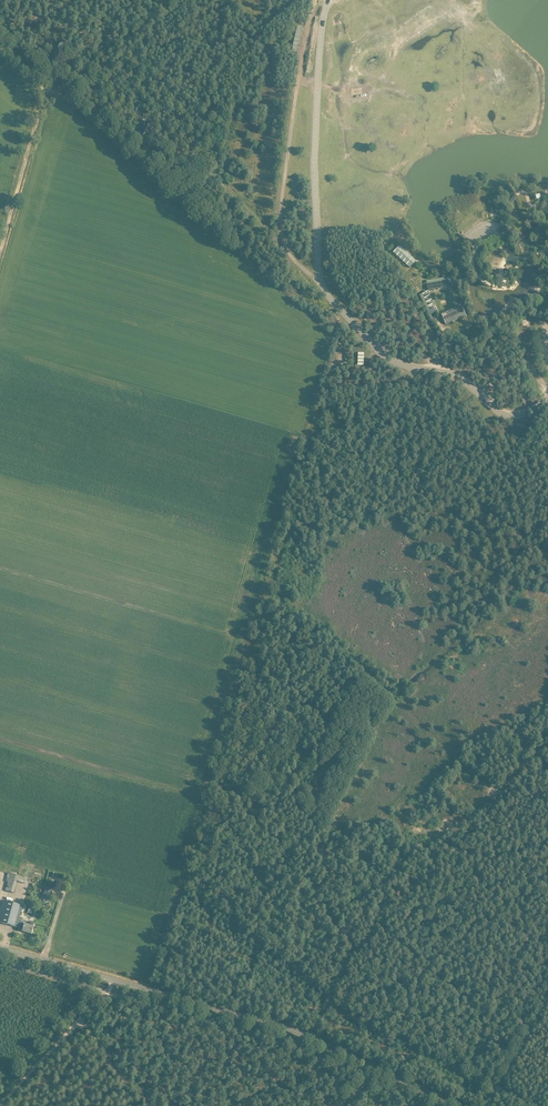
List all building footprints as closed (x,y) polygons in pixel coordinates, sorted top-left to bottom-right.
[(292,52),(298,53),(302,26),(296,26),(292,52)] [(140,128),(137,134),(148,139),(154,125),(145,121),(141,129),(140,128)] [(515,236),(512,239),(513,240),(514,241),(515,242),(517,244),(518,245),(519,247),(520,249),(521,251),(521,254),(526,253),(525,251),(525,249),(524,247),(523,245),(522,243),(526,239),(526,237),(521,232),(520,232),(519,232),(516,235),(515,236)] [(400,246),(393,253),(410,268),(416,261),(400,246)] [(415,277),(409,280),(417,296),(422,293),(423,293),(421,287),(420,287),(415,277)] [(427,281),(428,290),(450,286),(448,277),(427,281)] [(428,291),(420,295),(422,301),(428,315),(437,311),(431,298),(428,291)] [(441,314),(446,325),(466,316),(462,305),(441,314)] [(31,880),(8,873),(4,889),(5,889),(5,891),(14,893),(17,881),(23,883),(23,882),(26,883),(26,882),(30,883),(31,880)] [(43,901),(48,903),(48,901),(50,901),(51,897),(53,898),(55,892),(52,891),(53,889),(46,887),(43,899),(44,899),(43,901)] [(17,927),(19,919),(23,906),(3,900),(0,911),(0,923),(17,927)] [(29,925),(26,924),(26,921),(19,919),(17,927),(23,929),(22,931),(32,934),(35,924),(30,923),(29,925)] [(89,948),(98,951),(98,952),(111,955),(113,949),(105,946),(106,941),(102,940),(102,937),(95,935),(92,943),(91,942),(89,948)]
